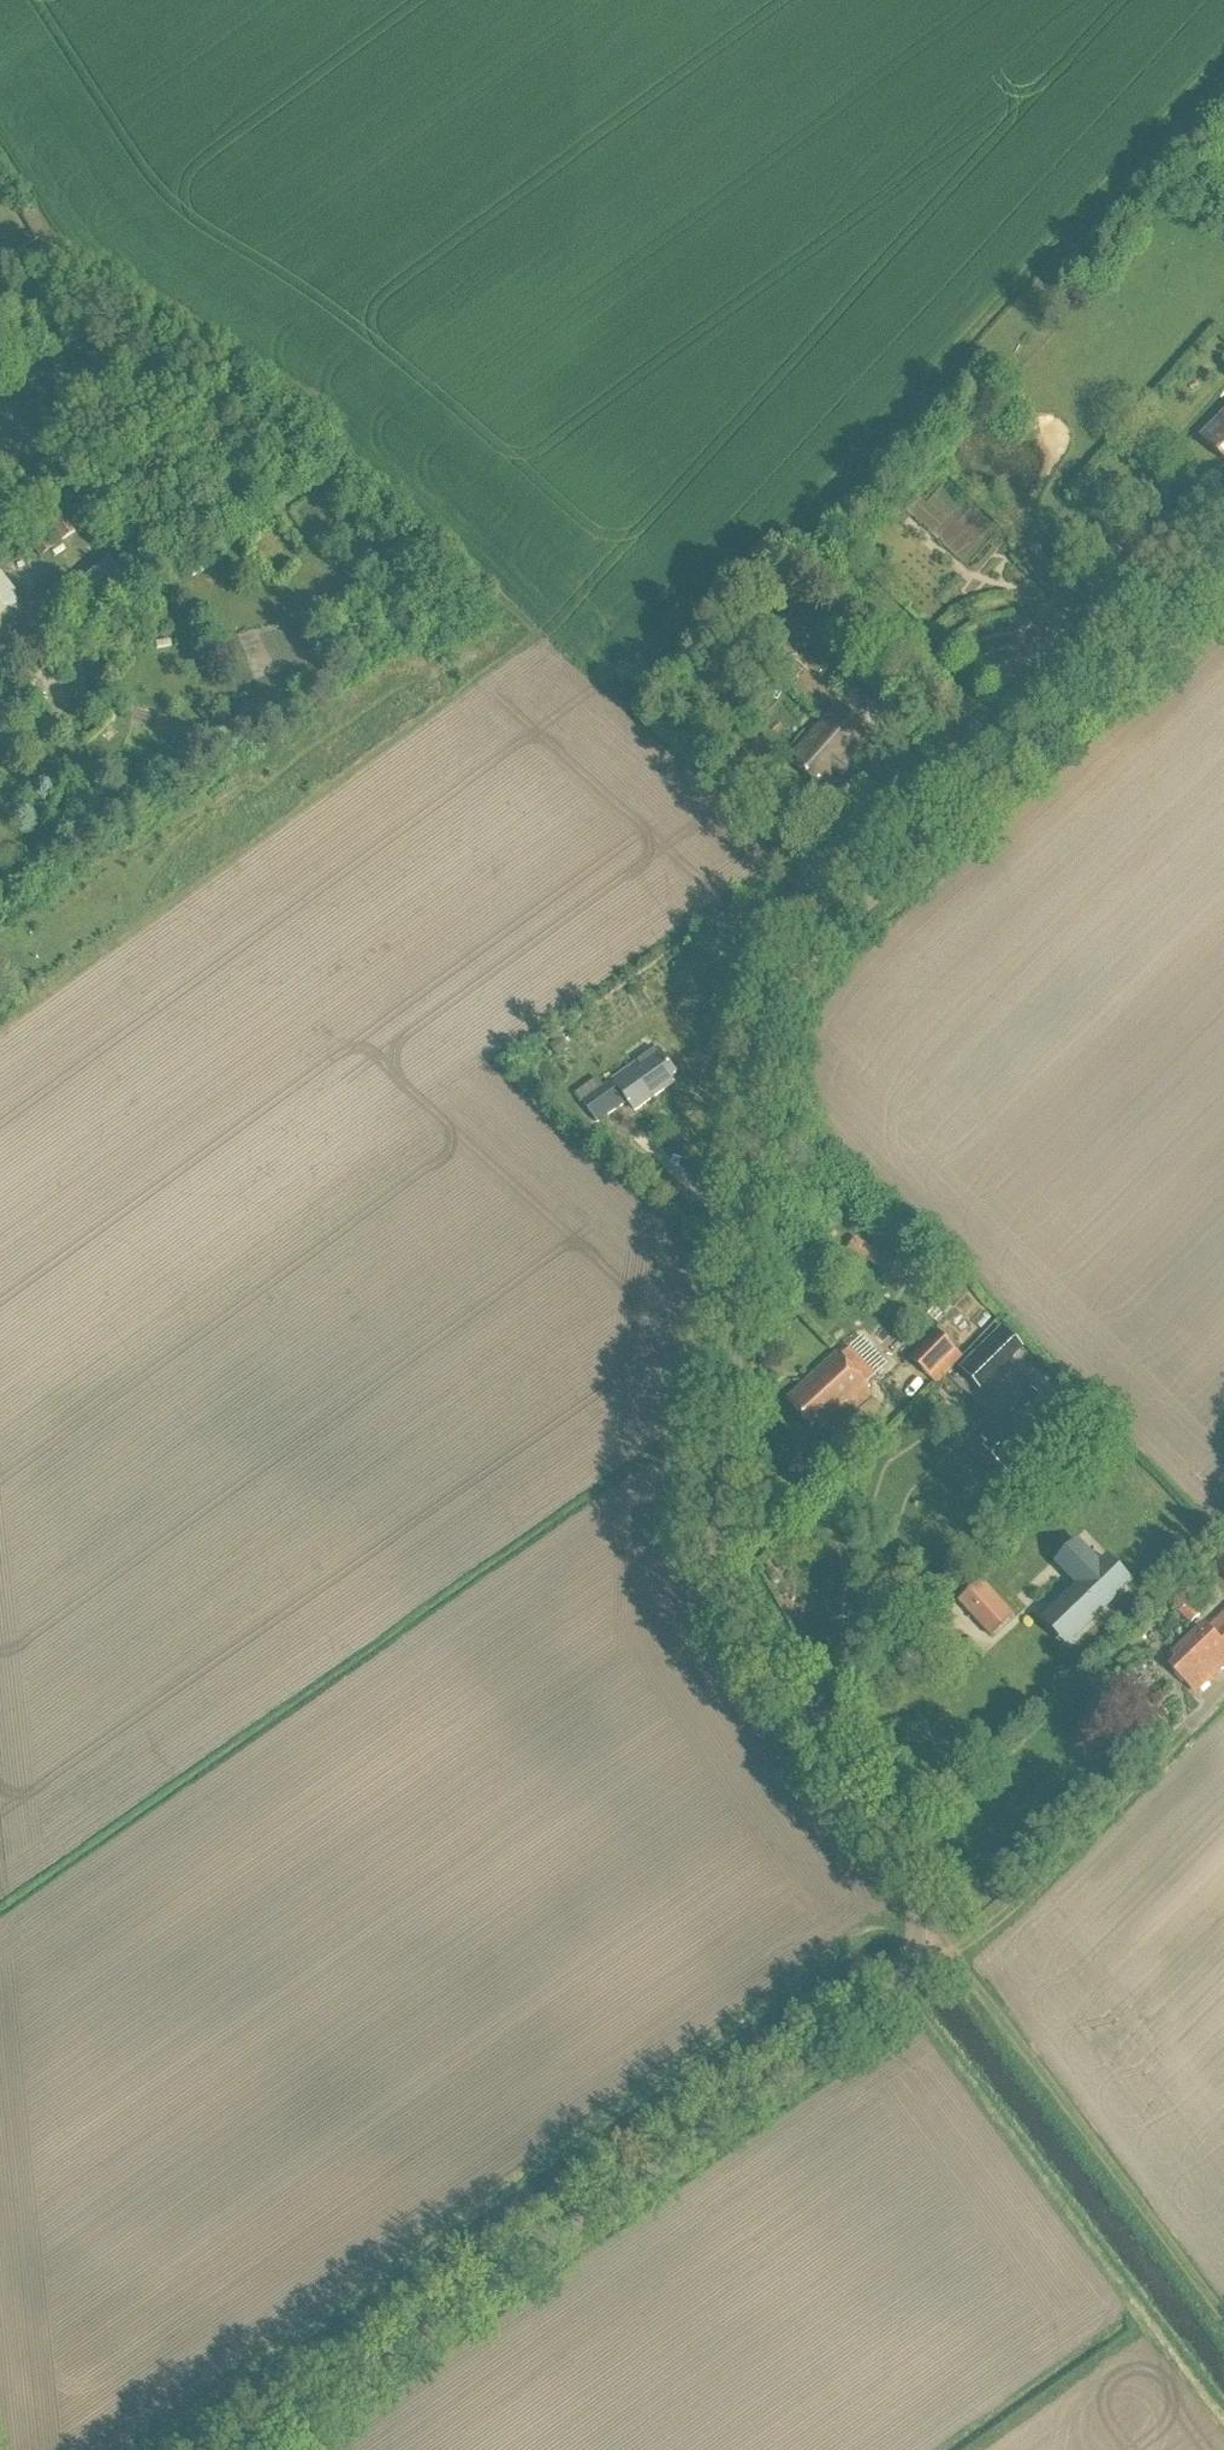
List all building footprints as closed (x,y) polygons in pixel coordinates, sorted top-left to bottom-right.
[(1201,439),(1223,462),(1223,415),(1201,439)] [(24,615),(0,583),(0,632),(24,615)] [(802,765),(798,769),(815,783),(811,787),(814,790),(815,791),(816,792),(817,792),(818,793),(819,793),(820,793),(821,793),(822,793),(823,792),(824,792),(825,791),(826,790),(829,786),(827,785),(836,775),(842,780),(853,767),(847,762),(871,735),(839,706),(794,758),(802,765)] [(671,1080),(677,1076),(659,1050),(583,1104),(598,1125),(628,1103),(635,1113),(674,1085),(671,1080)] [(1003,1327),(960,1370),(982,1392),(1025,1349),(1003,1327)] [(937,1386),(964,1358),(936,1331),(909,1359),(937,1386)] [(843,1358),(839,1354),(787,1401),(812,1428),(818,1423),(824,1431),(846,1411),(853,1419),(875,1398),(869,1391),(871,1389),(868,1385),(876,1377),(852,1349),(843,1358)] [(1037,1441),(1059,1419),(1033,1392),(983,1440),(989,1446),(985,1450),(1010,1476),(1041,1446),(1037,1441)] [(1066,1602),(1090,1627),(1148,1572),(1100,1522),(1080,1541),(1104,1566),(1066,1602)] [(1215,1567),(1223,1575),(1223,1558),(1215,1567)] [(1009,1613),(984,1585),(961,1606),(986,1634),(1009,1613)] [(1195,1690),(1223,1662),(1223,1617),(1209,1631),(1205,1626),(1175,1654),(1181,1661),(1173,1668),(1195,1690)]
